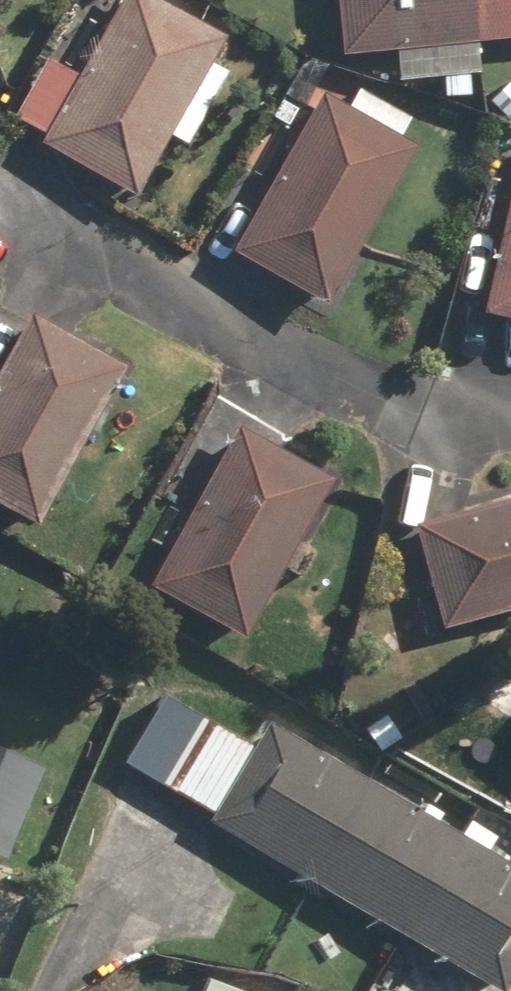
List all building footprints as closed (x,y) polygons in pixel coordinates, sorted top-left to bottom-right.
[(49,141),(143,194),(179,131),(196,141),(236,70),(220,60),(234,34),(174,0),(129,0),(87,74),(54,55),(21,114),(53,133),(49,141)] [(352,51),(510,36),(510,0),(347,0),(352,51)] [(12,25),(0,18),(0,45),(12,25)] [(331,89),(242,246),(338,299),(426,143),(408,132),(419,113),(366,84),(355,102),(331,89)] [(492,308),(510,312),(510,222),(492,308)] [(0,377),(0,494),(49,520),(135,361),(37,308),(0,377)] [(245,424),(158,581),(254,634),(342,477),(245,424)] [(422,522),(450,624),(510,607),(510,498),(422,522)] [(216,818),(509,990),(510,990),(510,852),(277,714),(263,739),(175,687),(131,761),(219,813),(216,818)] [(16,855),(58,758),(0,733),(0,848),(16,855)] [(216,974),(209,990),(257,990),(216,974)]
